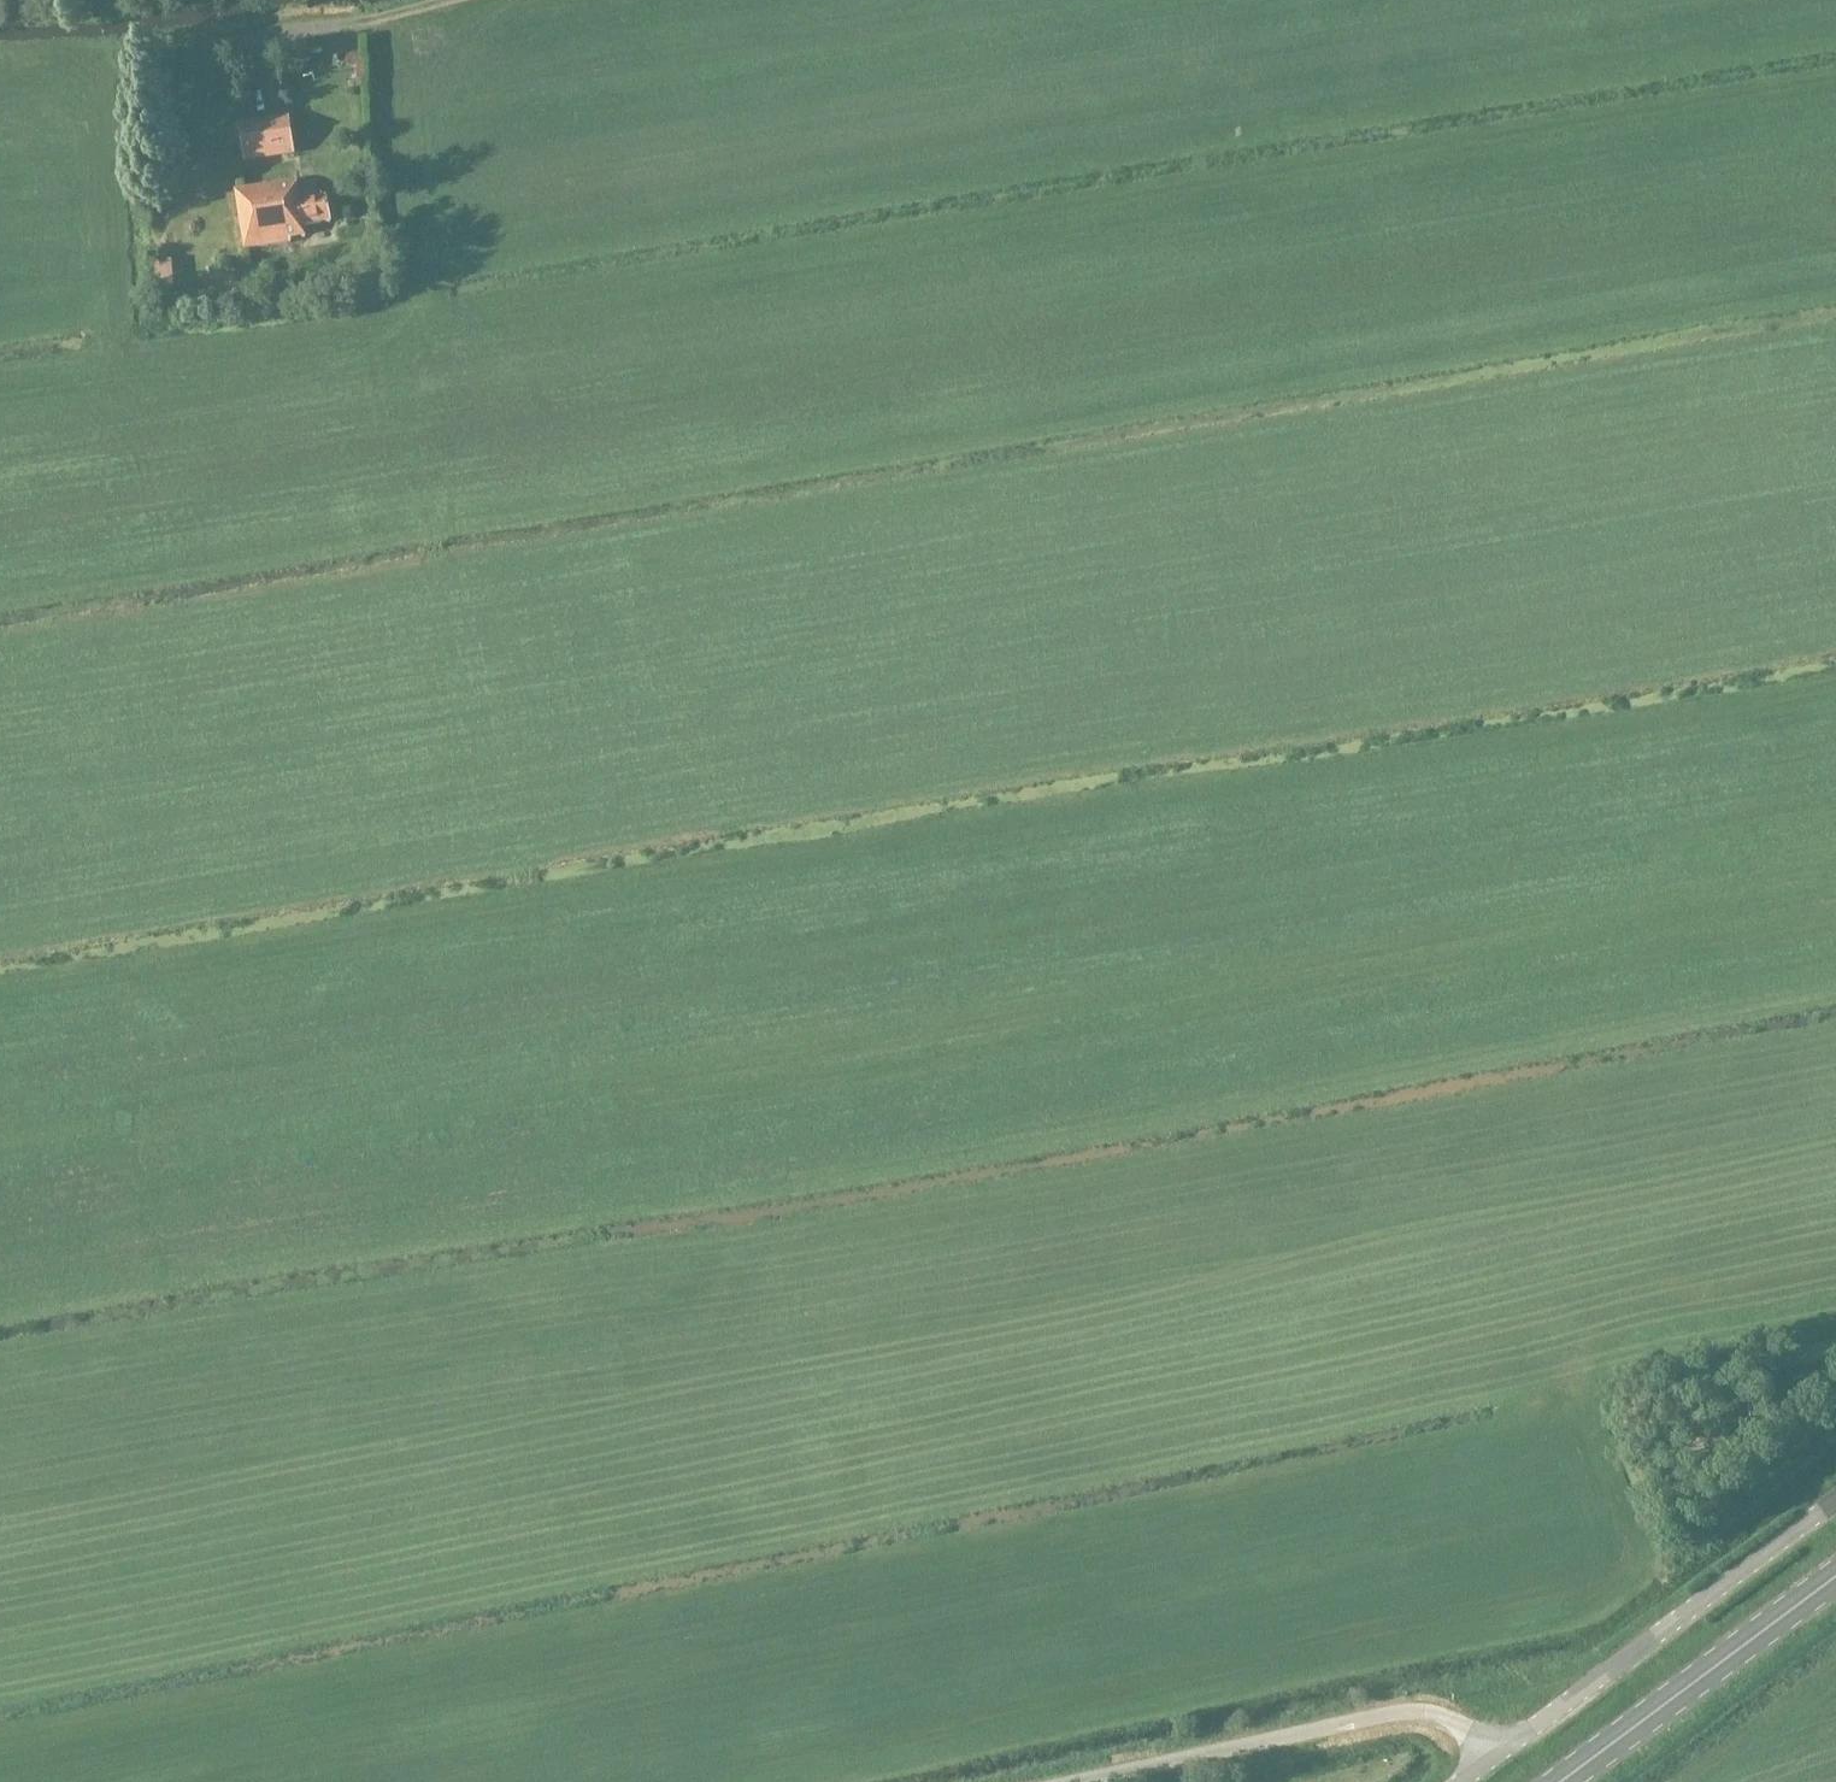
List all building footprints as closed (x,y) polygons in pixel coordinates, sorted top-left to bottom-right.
[(366,55),(346,56),(347,66),(360,65),(361,81),(368,81),(366,55)] [(287,118),(238,125),(243,163),(293,156),(287,118)] [(302,227),(328,223),(325,198),(299,202),(296,183),(235,192),(243,250),(288,243),(288,239),(304,237),(302,227)]
